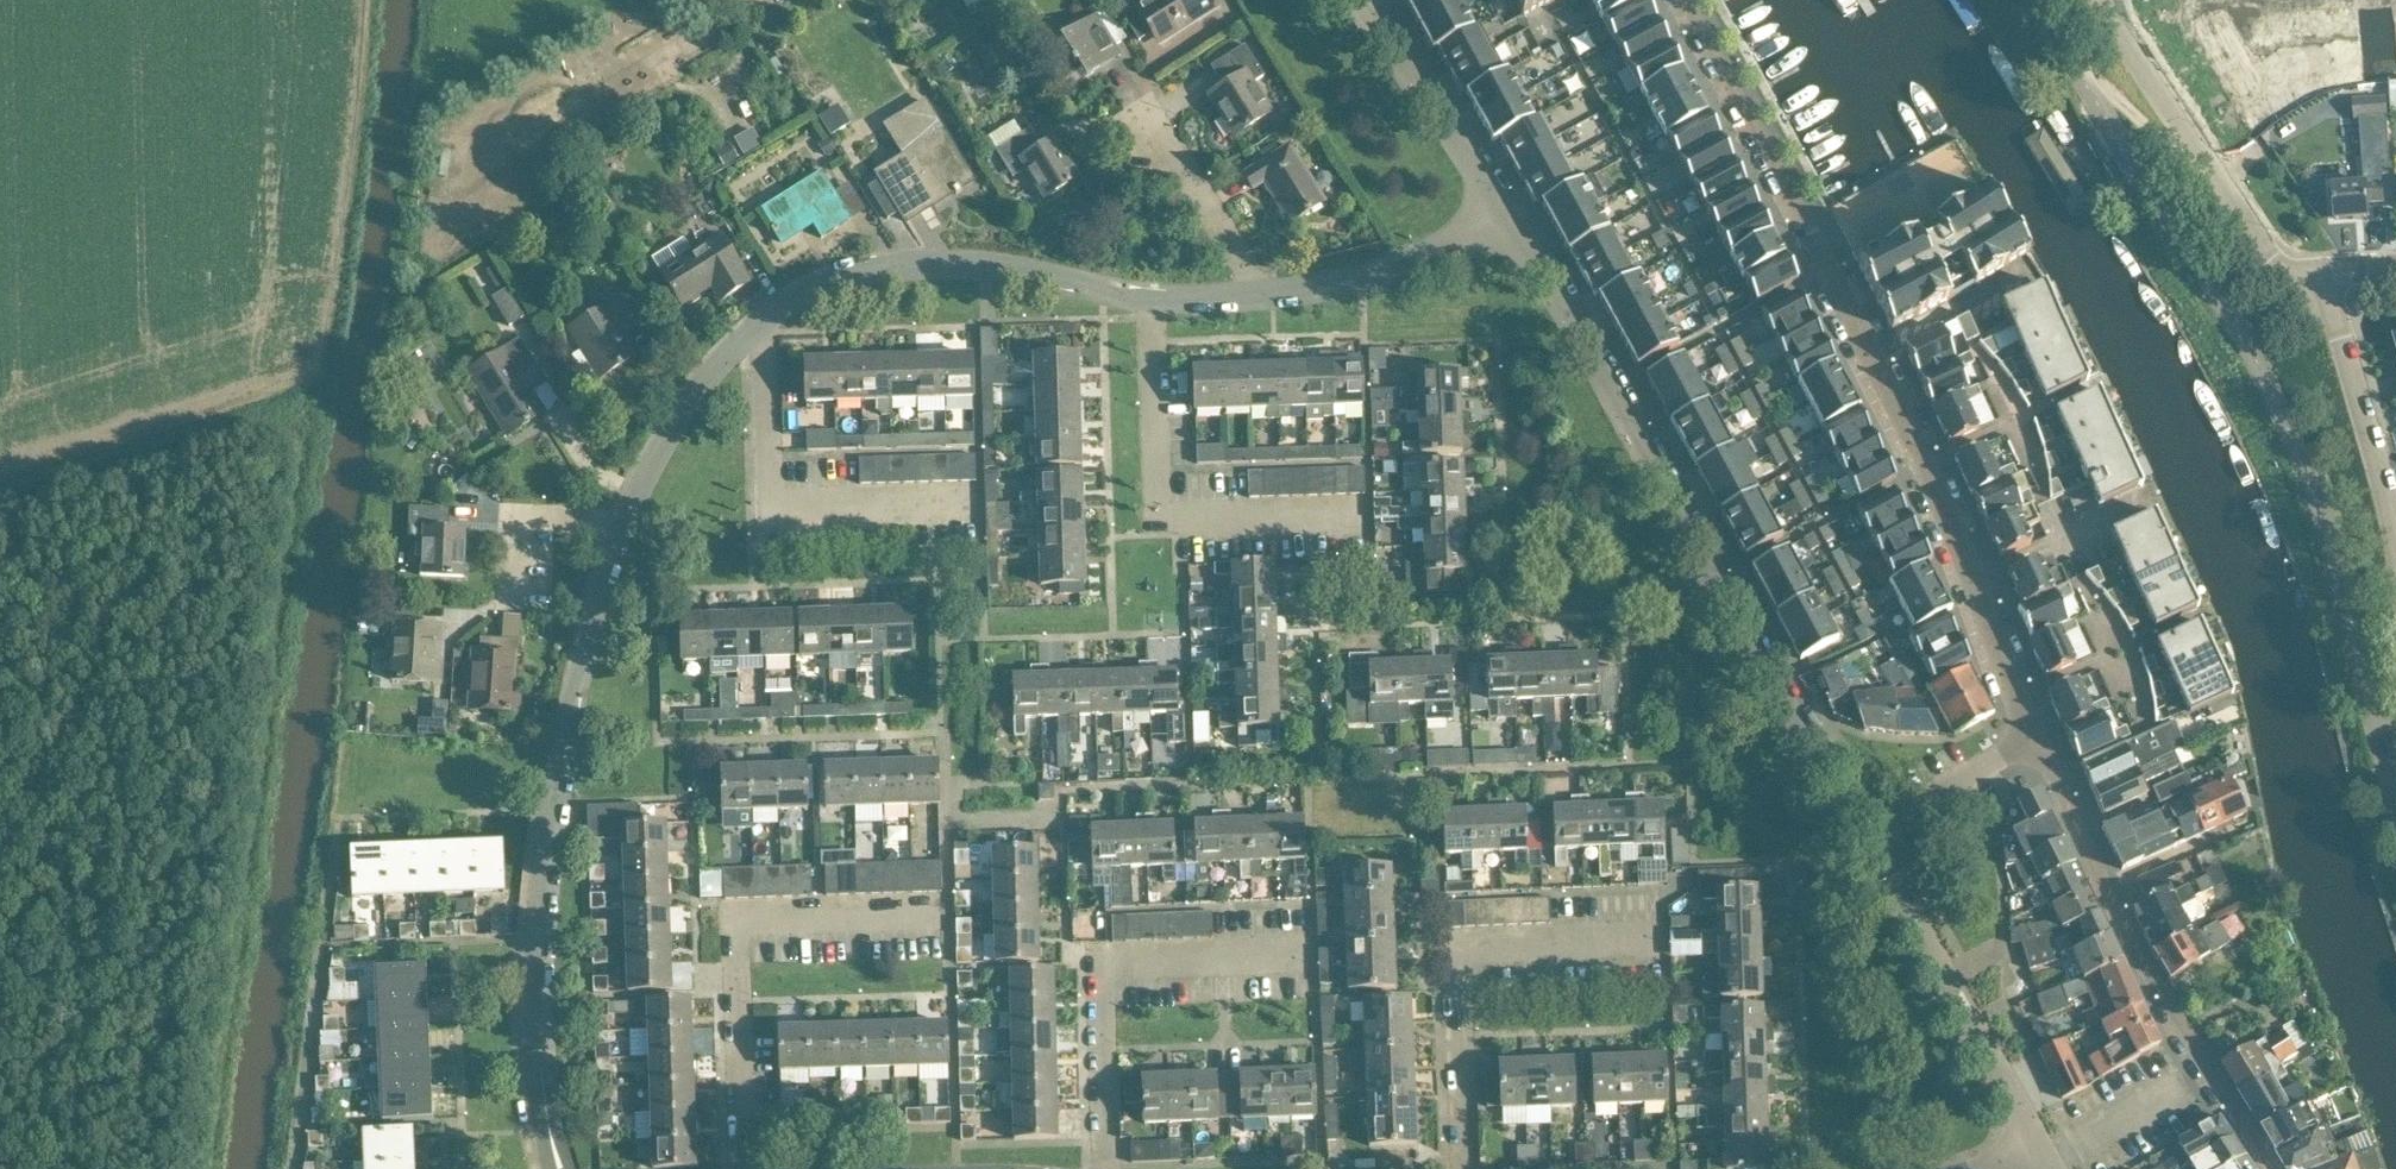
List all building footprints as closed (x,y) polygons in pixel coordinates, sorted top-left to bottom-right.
[(1115,4),(1139,42),(1155,32),(1162,42),(1184,29),(1182,26),(1203,13),(1216,5),(1213,0),(1121,0),(1115,4)] [(1405,2),(1419,27),(1461,4),(1458,0),(1409,0),(1405,2)] [(1522,17),(1554,0),(1513,0),(1522,17)] [(1601,19),(1636,0),(1591,0),(1601,19)] [(1601,19),(1615,44),(1656,21),(1645,0),(1636,0),(1601,19)] [(2200,24),(2212,45),(2253,20),(2241,0),(2239,0),(2227,8),(2225,6),(2213,14),(2214,16),(2200,24)] [(2323,27),(2347,27),(2346,0),(2323,0),(2323,27)] [(2347,27),(2370,26),(2370,0),(2346,0),(2347,27)] [(2370,26),(2393,26),(2393,0),(2370,0),(2370,26)] [(1419,27),(1432,52),(1436,49),(1474,29),(1461,4),(1419,27)] [(1120,57),(1108,37),(1097,19),(1043,50),(1065,88),(1077,81),(1078,83),(1093,74),(1090,69),(1105,59),(1116,53),(1119,57),(1120,57)] [(2253,20),(2212,45),(2224,65),(2265,39),(2253,20)] [(1656,21),(1615,44),(1627,68),(1669,45),(1656,21)] [(1002,36),(994,24),(978,36),(986,48),(1002,36)] [(1474,29),(1436,49),(1449,72),(1491,49),(1478,27),(1474,29)] [(2315,33),(2302,33),(2302,44),(2315,43),(2315,33)] [(2265,39),(2224,65),(2237,84),(2278,59),(2268,44),(2265,39)] [(2315,43),(2302,44),(2303,54),(2315,54),(2315,43)] [(1669,45),(1627,68),(1641,93),(1683,70),(1669,45)] [(1244,46),(1231,55),(1211,67),(1223,87),(1209,96),(1234,136),(1270,114),(1251,84),(1263,77),(1244,46)] [(1461,95),(1465,93),(1503,72),(1491,49),(1449,72),(1461,95)] [(2278,59),(2237,84),(2249,104),(2290,79),(2278,59)] [(2394,68),(2384,69),(2384,82),(2395,82),(2394,68)] [(1507,70),(1503,72),(1465,93),(1479,118),(1521,95),(1507,70)] [(1683,70),(1641,93),(1653,114),(1695,91),(1683,70)] [(2348,71),(2338,71),(2338,85),(2349,84),(2348,71)] [(2359,71),(2348,71),(2349,84),(2359,84),(2359,71)] [(2290,79),(2249,104),(2258,119),(2261,124),(2302,99),(2299,94),(2290,79)] [(2325,86),(2314,93),(2320,101),(2331,95),(2325,86)] [(1695,91),(1653,114),(1665,136),(1706,113),(1695,91)] [(1479,118),(1492,142),(1498,139),(1534,120),(1521,95),(1479,118)] [(2388,116),(2387,99),(2354,101),(2355,119),(2363,119),(2367,184),(2333,187),(2335,220),(2370,218),(2369,204),(2383,203),(2381,175),(2391,175),(2387,116),(2388,116)] [(973,182),(923,101),(882,126),(901,156),(873,173),(878,182),(867,188),(887,220),(900,213),(906,223),(954,193),(956,196),(961,193),(959,190),(973,182)] [(849,125),(840,109),(820,121),(830,137),(849,125)] [(1706,113),(1665,136),(1678,161),(1720,138),(1706,113)] [(1534,120),(1498,139),(1511,162),(1553,139),(1540,116),(1534,120)] [(1014,122),(988,138),(995,150),(1013,178),(1024,171),(1043,201),(1080,178),(1055,137),(1032,151),(1014,122)] [(2044,132),(2025,144),(2072,216),(2091,204),(2044,132)] [(1720,138),(1678,161),(1691,184),(1733,162),(1720,138)] [(826,139),(817,145),(826,158),(835,152),(826,139)] [(1553,139),(1511,162),(1523,185),(1565,162),(1553,139)] [(1289,147),(1264,162),(1244,175),(1253,189),(1264,183),(1290,224),(1324,202),(1289,147)] [(1535,206),(1541,203),(1577,183),(1565,162),(1523,185),(1535,206)] [(1704,208),(1746,185),(1733,162),(1691,184),(1704,208)] [(852,220),(839,200),(821,171),(760,210),(782,244),(812,225),(821,239),(852,220)] [(2097,173),(2088,178),(2104,202),(2112,196),(2097,173)] [(1593,175),(1577,183),(1541,203),(1554,228),(1596,205),(1597,206),(1607,201),(1593,175)] [(716,189),(714,184),(710,182),(705,183),(702,187),(704,192),(708,195),(713,194),(716,189)] [(1746,185),(1704,208),(1717,232),(1759,209),(1746,185)] [(1915,232),(1858,262),(1857,263),(1892,330),(1916,318),(1916,319),(1950,301),(1945,291),(1968,278),(1974,287),(2006,267),(2029,252),(1988,188),(1933,222),(1934,225),(1916,235),(1915,232)] [(1554,228),(1567,253),(1569,252),(1609,230),(1597,206),(1596,205),(1554,228)] [(1759,209),(1717,232),(1730,257),(1772,234),(1759,209)] [(1609,230),(1569,252),(1582,275),(1624,252),(1611,229),(1609,230)] [(751,283),(739,263),(720,234),(692,252),(684,240),(651,261),(682,307),(712,288),(721,303),(751,283)] [(1772,234),(1730,257),(1742,277),(1784,255),(1772,234)] [(502,239),(494,244),(505,261),(513,255),(502,239)] [(1594,297),(1597,296),(1636,275),(1624,252),(1582,275),(1594,297)] [(1797,280),(1784,255),(1742,277),(1756,303),(1797,280)] [(496,265),(486,272),(497,289),(506,282),(496,265)] [(1636,275),(1597,296),(1611,319),(1652,297),(1639,273),(1636,275)] [(2004,304),(2001,306),(2002,309),(2008,322),(2012,330),(2055,310),(2054,307),(2046,289),(2044,286),(2043,287),(2039,288),(2036,290),(2004,304)] [(524,318),(506,289),(491,298),(509,327),(524,318)] [(1798,293),(1760,313),(1773,337),(1810,316),(1798,293)] [(637,325),(624,305),(619,297),(569,330),(600,378),(633,357),(619,336),(637,325)] [(1652,297),(1611,320),(1623,343),(1665,320),(1652,297)] [(2023,353),(2066,333),(2055,310),(2012,330),(2023,353)] [(1810,316),(1773,337),(1785,359),(1823,339),(1810,316)] [(1969,317),(1956,323),(1961,333),(1973,327),(1969,317)] [(1679,345),(1665,320),(1623,343),(1637,368),(1679,345)] [(1973,328),(1961,333),(1966,344),(1978,338),(1973,328)] [(1941,330),(1904,347),(1918,377),(1955,360),(1941,330)] [(2066,333),(2023,353),(2033,377),(2077,356),(2066,333)] [(544,383),(517,339),(466,371),(507,437),(540,416),(527,395),(544,383)] [(1740,339),(1731,344),(1737,356),(1747,350),(1740,339)] [(1823,339),(1785,359),(1797,382),(1835,361),(1823,339)] [(1992,356),(1999,353),(1993,340),(1982,345),(1992,356)] [(1725,347),(1715,352),(1722,364),(1723,362),(1733,357),(1725,347)] [(1747,350),(1737,356),(1744,369),(1754,363),(1747,350)] [(1955,360),(1918,377),(1932,407),(1968,390),(1959,370),(1974,363),(1973,361),(1970,353),(1955,360)] [(1322,417),(1333,417),(1331,354),(1320,354),(1320,365),(1304,365),(1305,408),(1306,421),(1323,421),(1322,417)] [(1331,354),(1333,417),(1345,417),(1345,406),(1362,406),(1360,355),(1344,356),(1344,354),(1331,354)] [(1683,355),(1645,375),(1658,399),(1696,379),(1683,355)] [(944,357),(945,399),(973,398),(972,356),(944,357)] [(1035,385),(1079,384),(1078,356),(1034,357),(1035,385)] [(2077,356),(2033,377),(2044,401),(2088,381),(2077,356)] [(917,400),(945,399),(944,357),(916,358),(917,400)] [(982,387),(992,386),(1007,386),(1006,357),(981,359),(982,387)] [(888,401),(889,401),(888,358),(860,359),(861,401),(876,401),(876,412),(882,415),(889,415),(888,401)] [(889,401),(917,400),(916,358),(888,358),(889,401)] [(834,402),(861,401),(860,359),(833,360),(834,402)] [(806,403),(834,402),(833,360),(805,361),(806,403)] [(1732,360),(1723,365),(1729,376),(1740,371),(1732,360)] [(2011,360),(2000,365),(2010,377),(2018,373),(2011,360)] [(1835,361),(1797,382),(1810,404),(1847,384),(1835,361)] [(1304,365),(1276,367),(1278,419),(1291,419),(1291,408),(1305,408),(1304,365)] [(1266,420),(1278,419),(1276,367),(1248,368),(1250,410),(1266,409),(1266,420)] [(1223,411),(1250,410),(1248,368),(1221,369),(1223,411)] [(1195,412),(1223,411),(1221,369),(1193,370),(1195,412)] [(1370,401),(1459,398),(1459,380),(1469,380),(1469,370),(1418,372),(1418,389),(1370,390),(1370,401)] [(1696,379),(1658,399),(1670,421),(1708,400),(1696,379)] [(2024,380),(2014,385),(2021,397),(2030,393),(2024,380)] [(1765,383),(1755,388),(1762,401),(1772,396),(1765,383)] [(1036,413),(1080,412),(1079,384),(1035,385),(1036,413)] [(1847,384),(1810,404),(1822,428),(1858,409),(1860,407),(1847,384)] [(982,415),(993,415),(992,386),(982,387),(982,415)] [(1968,390),(1932,407),(1949,444),(1979,430),(1966,403),(1981,396),(1980,393),(1977,386),(1968,390)] [(2099,391),(2055,412),(2066,436),(2110,416),(2099,391)] [(1741,399),(1748,410),(1757,406),(1750,394),(1741,399)] [(1771,396),(1762,401),(1770,414),(1779,409),(1771,396)] [(1419,427),(1471,426),(1471,416),(1460,416),(1459,398),(1370,401),(1400,401),(1401,411),(1419,411),(1419,427)] [(1708,400),(1670,421),(1683,444),(1720,424),(1708,400)] [(1757,406),(1748,411),(1752,416),(1754,421),(1764,417),(1757,406)] [(1822,428),(1820,429),(1833,453),(1871,432),(1858,409),(1822,428)] [(1037,440),(1081,438),(1080,412),(1036,413),(1037,440)] [(983,441),(994,441),(993,415),(982,415),(983,441)] [(2110,416),(2066,436),(2077,459),(2120,439),(2110,416)] [(890,449),(890,437),(877,437),(877,422),(863,422),(863,438),(862,438),(863,450),(890,449)] [(1720,424),(1683,444),(1696,468),(1733,447),(1720,424)] [(1471,426),(1419,427),(1420,443),(1402,444),(1403,455),(1462,453),(1461,434),(1471,434),(1471,426)] [(2048,427),(2039,431),(2044,445),(2054,441),(2048,427)] [(1789,429),(1779,434),(1786,446),(1796,441),(1789,429)] [(836,450),(835,438),(835,431),(807,432),(807,451),(836,450)] [(1871,432),(1833,453),(1845,475),(1883,455),(1871,432)] [(918,448),(946,447),(946,435),(917,436),(918,448)] [(946,435),(946,447),(975,447),(974,435),(946,435)] [(890,449),(918,448),(917,436),(890,437),(890,449)] [(1774,436),(1764,441),(1772,453),(1781,447),(1774,436)] [(836,450),(863,450),(862,438),(835,438),(836,450)] [(1037,440),(1024,440),(1025,467),(1038,466),(1058,466),(1082,465),(1081,438),(1037,440)] [(2120,439),(2077,459),(2088,483),(2131,463),(2120,439)] [(984,472),(990,472),(990,468),(994,468),(994,446),(994,441),(983,441),(984,468),(984,472)] [(1786,446),(1793,459),(1803,454),(1796,441),(1786,446)] [(1388,445),(1374,445),(1374,460),(1388,460),(1388,445)] [(1985,445),(1955,459),(1971,494),(2008,477),(2008,479),(2017,475),(2013,467),(2013,465),(1997,472),(1985,445)] [(1225,464),(1224,452),(1224,446),(1196,447),(1197,465),(1225,464)] [(1334,448),(1335,460),(1364,459),(1363,447),(1334,448)] [(1733,447),(1696,468),(1707,489),(1745,469),(1733,447)] [(1307,461),(1335,460),(1334,448),(1307,449),(1307,461)] [(1280,462),(1307,461),(1307,449),(1279,450),(1280,462)] [(1781,449),(1771,455),(1779,467),(1788,462),(1781,449)] [(1252,463),(1280,462),(1279,450),(1252,451),(1252,463)] [(1225,464),(1252,463),(1252,451),(1224,452),(1225,464)] [(2054,453),(2046,456),(2049,471),(2060,466),(2054,453)] [(960,456),(961,482),(976,482),(975,455),(960,456)] [(1896,478),(1883,455),(1845,475),(1858,499),(1896,478)] [(932,483),(946,483),(945,456),(931,457),(932,483)] [(946,483),(961,482),(960,456),(945,456),(946,483)] [(904,484),(918,484),(918,457),(903,458),(904,484)] [(918,484),(932,483),(931,457),(918,457),(918,484)] [(875,485),(889,484),(888,458),(874,459),(875,485)] [(889,484),(904,484),(903,458),(888,458),(889,484)] [(860,485),(875,485),(874,459),(859,459),(860,485)] [(1396,462),(1383,462),(1383,474),(1396,473),(1396,462)] [(1422,493),(1473,491),(1473,481),(1463,481),(1462,463),(1403,465),(1404,477),(1422,476),(1422,493)] [(2131,463),(2088,483),(2099,507),(2142,487),(2131,463)] [(1321,496),(1336,496),(1335,469),(1320,470),(1321,496)] [(1336,496),(1350,495),(1350,469),(1335,469),(1336,496)] [(1350,469),(1350,495),(1364,495),(1363,469),(1350,469)] [(1745,469),(1707,489),(1719,511),(1757,490),(1745,469)] [(1292,497),(1306,497),(1306,470),(1291,471),(1292,497)] [(1306,497),(1321,496),(1320,470),(1306,470),(1306,497)] [(1264,498),(1278,498),(1278,471),(1263,472),(1264,498)] [(1278,498),(1292,497),(1291,471),(1278,471),(1278,498)] [(986,505),(1013,505),(1013,504),(996,504),(995,482),(1000,479),(1000,472),(990,472),(984,472),(985,478),(986,505)] [(1249,498),(1264,498),(1263,472),(1248,472),(1249,498)] [(1039,504),(1083,502),(1082,475),(1038,476),(1038,492),(1026,492),(1019,496),(1020,504),(1039,503),(1039,504)] [(1806,481),(1812,493),(1821,488),(1815,476),(1806,481)] [(2008,477),(1971,494),(1985,524),(2031,503),(2033,502),(2029,492),(2029,491),(2017,497),(2008,479),(2008,477)] [(2057,480),(2051,483),(2052,498),(2063,493),(2057,480)] [(1800,481),(1789,487),(1796,500),(1808,495),(1800,481)] [(1812,493),(1819,505),(1828,501),(1821,488),(1812,493)] [(1757,490),(1719,511),(1732,534),(1770,514),(1757,490)] [(1894,490),(1856,511),(1869,534),(1906,514),(1894,490)] [(1405,520),(1464,518),(1463,500),(1474,499),(1473,491),(1422,493),(1423,509),(1391,510),(1390,499),(1373,499),(1374,521),(1405,520)] [(1797,501),(1803,512),(1813,508),(1806,496),(1797,501)] [(1039,532),(1084,530),(1083,502),(1039,504),(1039,532)] [(2039,523),(2031,503),(1985,524),(2001,559),(2031,545),(2024,530),(2039,523)] [(987,533),(1011,532),(1011,531),(1014,531),(1013,505),(986,505),(987,533)] [(440,509),(417,508),(409,507),(408,540),(422,541),(421,576),(464,578),(466,530),(439,529),(440,509)] [(1782,537),(1770,514),(1732,534),(1745,558),(1782,537)] [(1906,514),(1869,534),(1881,557),(1919,536),(1906,514)] [(2121,557),(2164,537),(2154,514),(2110,534),(2121,557)] [(1405,520),(1397,521),(1397,531),(1405,531),(1423,530),(1424,546),(1424,547),(1475,545),(1475,535),(1465,536),(1464,518),(1405,520)] [(1828,525),(1818,532),(1825,544),(1836,538),(1828,525)] [(1040,558),(1084,557),(1084,530),(1039,532),(1040,558)] [(988,560),(998,559),(998,553),(1012,553),(1011,532),(987,533),(987,554),(988,560)] [(1804,539),(1811,550),(1820,545),(1814,534),(1804,539)] [(1919,536),(1881,557),(1894,580),(1926,563),(1931,560),(1919,536)] [(2132,581),(2175,561),(2164,537),(2121,557),(2132,581)] [(1413,563),(1407,563),(1408,585),(1426,584),(1426,594),(1460,592),(1460,594),(1462,594),(1461,573),(1466,573),(1465,554),(1476,553),(1475,545),(1424,547),(1424,546),(1412,547),(1413,563)] [(1866,546),(1854,550),(1861,577),(1874,573),(1866,546)] [(1788,548),(1750,568),(1763,592),(1801,571),(1788,548)] [(1084,557),(1040,558),(1041,585),(1059,585),(1059,594),(1086,593),(1084,557)] [(998,559),(988,560),(988,587),(998,587),(998,559)] [(1847,559),(1838,564),(1845,577),(1854,572),(1847,559)] [(2038,560),(2007,574),(2023,607),(2068,586),(2060,568),(2044,575),(2038,560)] [(2186,585),(2183,577),(2175,561),(2132,581),(2143,605),(2186,585)] [(1233,592),(1284,590),(1284,581),(1274,582),(1273,563),(1214,565),(1214,576),(1232,576),(1233,592)] [(1894,580),(1888,583),(1901,607),(1939,587),(1926,563),(1894,580)] [(1832,567),(1823,573),(1830,586),(1838,580),(1832,567)] [(2098,569),(2086,574),(2098,585),(2105,582),(2098,569)] [(1801,571),(1763,592),(1776,615),(1814,595),(1801,571)] [(1861,585),(1854,572),(1845,577),(1852,590),(1861,585)] [(1392,589),(1392,574),(1378,574),(1378,589),(1392,589)] [(1830,586),(1835,599),(1845,593),(1838,580),(1830,586)] [(2187,585),(2143,605),(2154,629),(2198,609),(2187,585)] [(2023,607),(2018,609),(2031,639),(2068,622),(2059,603),(2073,596),(2072,594),(2068,586),(2023,607)] [(1939,587),(1901,607),(1914,630),(1945,614),(1951,610),(1939,587)] [(2117,589),(2107,595),(2115,607),(2123,603),(2117,589)] [(1219,608),(1215,608),(1215,619),(1275,617),(1274,600),(1285,600),(1284,590),(1274,591),(1233,592),(1218,592),(1219,608)] [(1814,595),(1776,615),(1788,637),(1825,616),(1814,595)] [(516,625),(536,627),(537,605),(518,604),(516,625)] [(1866,608),(1856,613),(1863,626),(1871,622),(1871,623),(1873,622),(1866,608)] [(880,610),(882,654),(911,653),(909,609),(880,610)] [(828,656),(856,655),(854,610),(827,611),(828,656)] [(856,655),(882,654),(880,610),(854,610),(856,655)] [(801,657),(828,656),(827,611),(800,612),(801,657)] [(2132,611),(2122,615),(2129,628),(2138,625),(2132,611)] [(761,614),(763,658),(792,657),(790,613),(761,614)] [(736,659),(763,658),(761,614),(735,615),(736,659)] [(1914,630),(1907,634),(1920,658),(1957,638),(1945,614),(1914,630)] [(710,660),(736,659),(735,615),(708,616),(710,660)] [(682,661),(710,660),(708,616),(681,617),(682,661)] [(1825,616),(1788,637),(1800,660),(1838,640),(1825,616)] [(1275,617),(1215,619),(1216,631),(1234,630),(1234,646),(1286,645),(1286,636),(1276,636),(1275,617)] [(1216,631),(1215,619),(1203,619),(1203,631),(1216,631)] [(2031,639),(2029,641),(2046,678),(2076,664),(2063,636),(2078,629),(2077,627),(2074,620),(2068,622),(2031,639)] [(1863,626),(1863,627),(1870,639),(1879,634),(1873,622),(1871,623),(1871,622),(1863,626)] [(2200,623),(2156,644),(2167,668),(2211,648),(2200,623)] [(435,647),(442,647),(443,627),(395,624),(392,681),(440,684),(440,683),(432,682),(435,647)] [(1863,627),(1854,631),(1862,644),(1870,639),(1863,627)] [(1970,661),(1957,638),(1920,658),(1932,681),(1970,661)] [(522,641),(502,640),(493,639),(491,663),(473,662),(469,709),(518,713),(518,711),(511,711),(514,656),(521,657),(522,641)] [(1892,692),(1897,736),(1937,736),(1894,661),(1880,668),(1875,659),(1887,653),(1881,642),(1869,647),(1860,652),(1864,663),(1881,687),(1887,683),(1891,689),(1901,683),(1902,691),(1892,692)] [(1218,674),(1277,673),(1276,654),(1286,654),(1286,645),(1234,646),(1235,662),(1217,663),(1218,674)] [(1559,657),(1541,658),(1544,718),(1554,717),(1554,699),(1570,699),(1568,647),(1559,647),(1559,657)] [(1577,647),(1568,647),(1570,699),(1586,698),(1587,715),(1599,715),(1596,656),(1578,657),(1577,647)] [(2178,691),(2221,671),(2211,648),(2167,668),(2178,691)] [(1499,701),(1516,701),(1514,649),(1505,649),(1505,660),(1487,660),(1489,720),(1501,719),(1499,701)] [(1544,718),(1541,658),(1523,659),(1523,649),(1514,649),(1516,701),(1532,700),(1533,718),(1543,718),(1543,729),(1545,729),(1544,718)] [(1903,650),(1894,656),(1901,668),(1911,663),(1903,650)] [(1408,705),(1425,704),(1423,652),(1413,653),(1414,663),(1396,664),(1398,723),(1409,723),(1408,705)] [(1423,652),(1425,704),(1425,722),(1453,721),(1451,662),(1432,663),(1432,652),(1423,652)] [(1856,666),(1864,663),(1860,652),(1838,662),(1839,665),(1863,730),(1863,731),(1897,736),(1892,692),(1869,695),(1863,679),(1862,679),(1856,666)] [(1398,723),(1396,664),(1378,664),(1378,654),(1348,655),(1350,691),(1354,691),(1355,714),(1370,713),(1370,706),(1387,705),(1387,723),(1398,723)] [(2152,657),(2145,661),(2150,675),(2159,670),(2152,657)] [(1157,662),(1147,663),(1149,715),(1166,715),(1167,744),(1185,743),(1183,677),(1176,677),(1176,672),(1157,673),(1157,662)] [(1132,716),(1149,715),(1147,663),(1139,663),(1139,673),(1119,674),(1121,733),(1124,732),(1125,750),(1129,750),(1128,741),(1133,740),(1132,716)] [(1911,663),(1901,668),(1909,680),(1918,675),(1911,663)] [(1121,733),(1119,674),(1103,675),(1103,664),(1092,665),(1094,717),(1111,717),(1111,733),(1121,733)] [(1078,718),(1094,717),(1092,665),(1085,665),(1085,675),(1065,676),(1067,735),(1067,746),(1079,746),(1079,734),(1078,718)] [(1841,721),(1863,730),(1839,665),(1816,674),(1829,711),(1836,708),(1841,721)] [(1040,719),(1057,718),(1058,735),(1067,735),(1065,676),(1049,677),(1049,666),(1038,667),(1040,719)] [(1024,719),(1040,719),(1038,667),(1030,667),(1031,677),(1012,678),(1013,702),(1014,737),(1025,736),(1024,723),(1024,719)] [(1968,669),(1930,690),(1954,736),(1993,714),(1968,669)] [(2221,671),(2178,691),(2189,715),(2232,695),(2221,671)] [(1236,700),(1288,699),(1287,690),(1278,690),(1277,673),(1218,674),(1218,685),(1235,684),(1236,700)] [(2078,679),(2047,693),(2064,730),(2101,713),(2109,709),(2106,702),(2105,700),(2090,707),(2078,679)] [(2152,687),(2155,702),(2166,697),(2160,684),(2152,687)] [(999,686),(985,687),(985,702),(999,701),(999,686)] [(771,709),(765,709),(765,720),(799,719),(799,708),(798,708),(797,693),(771,694),(771,709)] [(1288,699),(1236,700),(1236,717),(1219,717),(1219,729),(1278,727),(1278,708),(1288,708),(1288,699)] [(884,705),(884,716),(913,715),(912,704),(884,705)] [(858,717),(884,716),(884,705),(858,706),(858,717)] [(831,718),(858,717),(858,706),(830,707),(831,718)] [(799,719),(831,718),(830,707),(799,708),(799,719)] [(2165,708),(2157,712),(2158,722),(2163,723),(2171,719),(2165,708)] [(738,721),(765,720),(765,709),(738,710),(738,721)] [(712,722),(738,721),(738,710),(712,711),(712,722)] [(685,723),(712,722),(712,711),(684,712),(685,723)] [(1192,711),(1194,739),(1211,739),(1209,712),(1192,711)] [(2101,713),(2064,730),(2078,760),(2130,736),(2126,729),(2126,727),(2110,734),(2101,713)] [(418,720),(418,734),(446,735),(446,721),(418,720)] [(2092,791),(2186,748),(2174,723),(2080,764),(2092,791)] [(1067,749),(1067,746),(1067,735),(1058,735),(1058,749),(1067,749)] [(2186,748),(2092,791),(2102,815),(2147,793),(2143,784),(2181,768),(2175,753),(2186,748)] [(1119,772),(1118,756),(1096,757),(1097,773),(1119,772)] [(908,763),(910,806),(938,805),(937,762),(908,763)] [(882,807),(910,806),(908,763),(881,764),(882,807)] [(2199,780),(2220,826),(2245,815),(2230,780),(2246,774),(2242,763),(2224,768),(2199,780)] [(855,808),(882,807),(881,764),(853,765),(855,808)] [(826,808),(855,808),(853,765),(825,766),(826,808)] [(777,768),(779,810),(807,809),(806,767),(777,768)] [(750,768),(721,769),(721,780),(722,801),(722,812),(737,811),(737,818),(738,829),(751,829),(751,811),(750,768)] [(751,811),(779,810),(777,768),(750,768),(751,811)] [(2188,785),(2190,784),(2186,774),(2152,789),(2158,804),(2183,794),(2183,793),(2190,790),(2188,785)] [(2203,834),(2220,826),(2199,780),(2190,784),(2188,785),(2190,790),(2183,793),(2183,794),(2185,799),(2194,816),(2203,834)] [(1053,801),(1053,787),(1039,787),(1039,801),(1053,801)] [(2074,864),(2063,841),(2049,814),(2037,793),(2018,803),(2028,824),(2002,837),(2005,867),(2011,865),(2013,864),(2017,871),(2027,892),(2029,892),(2056,877),(2054,874),(2074,864)] [(1634,795),(1636,847),(1653,846),(1653,864),(1665,863),(1662,804),(1644,805),(1643,794),(1634,795)] [(1620,847),(1636,847),(1634,795),(1625,795),(1626,806),(1607,806),(1610,878),(1611,878),(1611,866),(1621,865),(1620,847)] [(1566,850),(1582,849),(1580,797),(1571,798),(1571,808),(1553,808),(1555,868),(1567,868),(1566,850)] [(1610,878),(1607,806),(1589,807),(1589,797),(1580,797),(1582,849),(1598,848),(1599,878),(1610,878)] [(2176,824),(2194,816),(2185,799),(2161,810),(2163,813),(2157,815),(2153,806),(2102,829),(2112,850),(2174,822),(2176,824)] [(1483,853),(1498,853),(1496,801),(1488,801),(1488,812),(1469,812),(1471,872),(1484,871),(1483,853)] [(1496,801),(1498,853),(1516,852),(1516,870),(1528,869),(1525,810),(1507,811),(1506,801),(1496,801)] [(1471,872),(1469,812),(1452,813),(1452,803),(1442,803),(1444,855),(1461,854),(1462,872),(1471,872)] [(624,853),(666,852),(665,823),(623,825),(623,806),(587,807),(589,841),(623,840),(624,853)] [(1275,810),(1277,861),(1294,860),(1294,878),(1306,878),(1304,819),(1285,819),(1284,809),(1275,810)] [(1261,862),(1277,861),(1275,810),(1266,810),(1266,820),(1249,821),(1252,880),(1262,880),(1261,862)] [(1207,864),(1223,864),(1221,812),(1212,813),(1212,823),(1194,824),(1196,883),(1208,882),(1207,864)] [(1252,880),(1249,821),(1231,822),(1230,812),(1221,812),(1223,864),(1240,863),(1240,881),(1252,880)] [(1145,816),(1147,866),(1163,866),(1164,884),(1176,883),(1173,825),(1154,825),(1154,815),(1145,816)] [(1131,867),(1147,866),(1145,816),(1136,816),(1136,826),(1118,827),(1122,909),(1133,908),(1132,884),(1131,867)] [(2122,871),(2203,834),(2194,816),(2176,824),(2174,822),(2112,850),(2122,871)] [(1122,909),(1118,827),(1100,828),(1100,818),(1090,818),(1093,887),(1110,887),(1111,909),(1122,909)] [(471,842),(474,893),(505,892),(502,840),(471,842)] [(444,895),(474,893),(471,842),(441,843),(444,895)] [(414,896),(444,895),(441,843),(411,844),(414,896)] [(384,897),(414,896),(411,844),(381,846),(384,897)] [(353,899),(384,897),(381,846),(350,847),(353,899)] [(897,855),(891,850),(884,850),(885,864),(897,864),(897,855)] [(993,879),(1036,878),(1035,850),(992,851),(993,879)] [(969,851),(954,852),(955,866),(969,866),(969,851)] [(625,881),(667,880),(666,852),(624,853),(625,881)] [(2231,857),(2207,868),(2214,883),(2238,871),(2231,857)] [(2169,887),(2155,894),(2152,889),(2193,870),(2188,859),(2137,880),(2145,898),(2130,905),(2141,928),(2195,902),(2193,898),(2188,887),(2172,894),(2169,887)] [(926,863),(912,864),(913,893),(927,893),(926,863)] [(926,863),(927,893),(941,893),(940,863),(926,863)] [(871,895),(885,894),(884,864),(870,865),(871,895)] [(899,894),(897,864),(885,864),(884,864),(885,894),(899,894)] [(899,894),(913,893),(912,864),(897,864),(899,894)] [(2063,895),(2085,885),(2074,864),(2054,874),(2056,877),(2029,892),(2035,904),(2046,899),(2061,892),(2063,895)] [(842,896),(857,895),(856,865),(841,866),(842,896)] [(857,895),(871,895),(870,865),(856,865),(857,895)] [(826,896),(842,896),(841,866),(825,866),(826,896)] [(604,867),(590,867),(590,882),(604,882),(604,867)] [(781,898),(796,897),(795,867),(780,868),(781,898)] [(795,867),(796,897),(811,897),(810,867),(795,867)] [(1344,894),(1391,892),(1390,867),(1343,869),(1344,894)] [(754,899),(768,898),(767,868),(753,869),(754,899)] [(768,898),(781,898),(780,868),(767,868),(768,898)] [(725,900),(739,899),(738,869),(724,870),(725,900)] [(739,899),(754,899),(753,869),(738,869),(739,899)] [(1327,870),(1315,870),(1316,888),(1328,888),(1327,870)] [(1717,917),(1769,915),(1769,905),(1758,906),(1757,870),(1698,872),(1699,889),(1699,901),(1717,900),(1717,917)] [(2208,891),(2213,888),(2207,876),(2194,882),(2200,894),(2208,891)] [(994,907),(1036,906),(1036,878),(993,879),(994,907)] [(626,909),(668,907),(667,880),(625,881),(626,909)] [(1444,895),(1472,893),(1472,883),(1444,884),(1444,895)] [(606,884),(606,902),(620,902),(620,884),(606,884)] [(2076,921),(2099,913),(2085,885),(2063,895),(2061,892),(2046,899),(2057,921),(2010,931),(2011,944),(2022,944),(2051,934),(2061,930),(2077,924),(2076,921)] [(2152,953),(2184,936),(2190,933),(2187,926),(2203,918),(2197,906),(2212,899),(2208,891),(2200,894),(2193,898),(2195,902),(2141,928),(2152,953)] [(1345,919),(1392,917),(1391,892),(1344,894),(1345,919)] [(970,893),(955,893),(956,908),(970,908),(970,893)] [(1317,920),(1329,920),(1328,894),(1316,894),(1317,920)] [(605,895),(590,895),(591,910),(605,909),(605,895)] [(1521,926),(1535,925),(1534,899),(1519,900),(1521,926)] [(1534,899),(1535,925),(1550,925),(1549,899),(1534,899)] [(1506,927),(1521,926),(1519,900),(1505,901),(1506,927)] [(1477,928),(1492,927),(1490,901),(1476,902),(1477,928)] [(1492,927),(1506,927),(1505,901),(1490,901),(1492,927)] [(1464,929),(1477,928),(1476,902),(1463,903),(1464,929)] [(1449,929),(1464,929),(1463,903),(1448,903),(1449,929)] [(995,935),(1037,934),(1036,906),(994,907),(995,935)] [(626,936),(669,935),(668,907),(626,909),(626,936)] [(1197,913),(1198,939),(1213,938),(1212,912),(1197,913)] [(1184,940),(1198,939),(1197,913),(1183,914),(1184,940)] [(2087,945),(2109,936),(2099,913),(2076,921),(2077,924),(2087,945)] [(1156,941),(1169,940),(1168,914),(1154,915),(1156,941)] [(1169,940),(1184,940),(1183,914),(1168,914),(1169,940)] [(1127,942),(1141,941),(1140,915),(1125,916),(1127,942)] [(1141,941),(1156,941),(1154,915),(1140,915),(1141,941)] [(1670,945),(1759,942),(1759,924),(1769,924),(1769,915),(1717,917),(1718,932),(1700,933),(1700,931),(1670,933),(1670,945)] [(475,922),(473,922),(473,916),(461,917),(462,923),(460,923),(460,937),(475,937),(475,922)] [(1112,943),(1127,942),(1125,916),(1111,917),(1112,943)] [(1346,942),(1393,940),(1392,917),(1345,919),(1346,942)] [(2219,926),(2229,942),(2244,933),(2234,917),(2219,926)] [(970,920),(956,921),(956,935),(971,935),(970,920)] [(1329,920),(1317,920),(1318,937),(1330,936),(1329,920)] [(492,936),(507,936),(506,921),(491,922),(492,936)] [(606,922),(591,923),(592,937),(606,937),(606,922)] [(2230,944),(2229,942),(2219,926),(2217,923),(2187,941),(2184,936),(2152,953),(2170,981),(2230,944)] [(430,925),(431,939),(446,938),(445,924),(430,925)] [(2121,961),(2109,936),(2087,945),(2077,924),(2061,930),(2083,979),(2121,961)] [(401,940),(416,939),(415,925),(400,926),(401,940)] [(369,927),(355,928),(355,942),(370,941),(369,927)] [(1037,934),(995,935),(996,963),(1038,962),(1037,934)] [(2026,958),(2057,948),(2051,934),(2022,944),(2026,958)] [(627,964),(670,963),(669,935),(626,936),(627,964)] [(1347,966),(1394,964),(1393,940),(1346,942),(1347,966)] [(1719,971),(1771,970),(1770,959),(1760,960),(1759,942),(1670,945),(1671,958),(1701,956),(1700,955),(1719,954),(1719,971)] [(2057,948),(2026,958),(2029,970),(2062,960),(2057,948)] [(971,949),(957,949),(957,964),(971,964),(971,949)] [(1319,967),(1331,967),(1331,949),(1319,950),(1319,967)] [(607,950),(592,950),(593,965),(607,964),(607,950)] [(2099,1023),(2141,1004),(2121,961),(2083,979),(2036,997),(2043,1018),(2067,1009),(2065,1002),(2087,994),(2099,1023)] [(670,963),(627,964),(628,993),(671,991),(670,963)] [(1394,964),(1347,966),(1348,991),(1395,989),(1394,964)] [(377,1000),(429,998),(428,967),(375,969),(377,1000)] [(1331,967),(1319,967),(1320,985),(1332,984),(1331,967)] [(331,986),(327,1002),(372,1000),(371,986),(360,986),(359,968),(330,970),(331,986)] [(1771,970),(1719,971),(1720,987),(1702,987),(1702,999),(1761,997),(1761,978),(1771,978),(1771,970)] [(1011,1001),(1053,1000),(1052,971),(1010,972),(1011,1001)] [(972,988),(972,973),(957,974),(958,988),(972,988)] [(2265,998),(2278,990),(2269,974),(2256,982),(2265,998)] [(608,978),(593,979),(594,993),(608,993),(608,978)] [(378,1030),(430,1028),(429,998),(377,1000),(378,1030)] [(648,1030),(691,1029),(690,1000),(647,1002),(648,1030)] [(1012,1014),(1000,1015),(1000,1029),(1054,1028),(1053,1000),(1011,1001),(1012,1014)] [(1364,1027),(1411,1025),(1410,1000),(1363,1001),(1364,1027)] [(609,1018),(608,1003),(594,1003),(595,1019),(609,1018)] [(2141,1004),(2099,1023),(2106,1039),(2122,1032),(2125,1037),(2101,1048),(2113,1069),(2100,1076),(2101,1078),(2138,1058),(2137,1056),(2160,1044),(2141,1004)] [(1685,1006),(1673,1006),(1674,1024),(1686,1024),(1685,1006)] [(1722,1037),(1773,1035),(1773,1025),(1762,1025),(1762,1006),(1703,1008),(1703,1020),(1721,1019),(1722,1037)] [(1322,1029),(1334,1028),(1333,1010),(1321,1010),(1322,1029)] [(973,1015),(958,1015),(959,1030),(973,1029),(973,1015)] [(323,1033),(338,1032),(338,1017),(323,1017),(323,1033)] [(917,1025),(918,1067),(948,1066),(946,1024),(917,1025)] [(891,1068),(918,1067),(917,1025),(889,1026),(891,1068)] [(1365,1051),(1412,1049),(1411,1025),(1364,1027),(1365,1051)] [(863,1069),(891,1068),(889,1026),(862,1027),(863,1069)] [(808,1071),(836,1070),(834,1027),(807,1028),(808,1071)] [(836,1070),(863,1069),(862,1027),(834,1027),(836,1070)] [(379,1060),(432,1058),(430,1028),(378,1030),(379,1060)] [(780,1072),(808,1071),(807,1028),(778,1029),(780,1072)] [(1012,1056),(1055,1055),(1054,1028),(998,1029),(1011,1029),(1012,1056)] [(1334,1028),(1322,1029),(1322,1045),(1334,1045),(1334,1028)] [(649,1058),(692,1056),(691,1029),(648,1030),(649,1058)] [(320,1048),(318,1048),(319,1063),(335,1062),(334,1048),(340,1048),(339,1032),(338,1032),(323,1033),(320,1033),(320,1048)] [(2262,1129),(2310,1104),(2298,1085),(2284,1094),(2276,1081),(2286,1075),(2279,1063),(2294,1055),(2300,1065),(2316,1055),(2310,1045),(2298,1052),(2286,1032),(2269,1042),(2277,1054),(2264,1061),(2273,1075),(2241,1093),(2262,1129)] [(1706,1053),(1705,1053),(1705,1063),(1764,1061),(1763,1044),(1773,1043),(1773,1035),(1726,1036),(1722,1037),(1722,1052),(1706,1053)] [(2063,1040),(2051,1046),(2039,1051),(2062,1100),(2086,1089),(2063,1040)] [(2277,1054),(2269,1042),(2267,1043),(2266,1041),(2224,1065),(2241,1093),(2273,1075),(2264,1061),(2277,1054)] [(959,1056),(974,1056),(973,1042),(959,1043),(959,1056)] [(596,1060),(610,1059),(610,1044),(596,1045),(596,1060)] [(1366,1074),(1413,1072),(1412,1049),(1365,1051),(1366,1074)] [(1013,1084),(1055,1083),(1055,1055),(1012,1056),(1013,1084)] [(650,1085),(693,1084),(692,1056),(649,1058),(650,1085)] [(960,1084),(974,1084),(974,1056),(959,1056),(960,1084)] [(1640,1058),(1642,1105),(1667,1104),(1665,1057),(1640,1058)] [(381,1090),(433,1088),(432,1058),(379,1060),(381,1090)] [(1323,1075),(1335,1075),(1335,1058),(1322,1058),(1323,1075)] [(1640,1058),(1616,1059),(1618,1106),(1642,1105),(1640,1058)] [(597,1087),(611,1087),(610,1059),(596,1060),(597,1087)] [(1594,1107),(1618,1106),(1616,1059),(1592,1060),(1594,1107)] [(1547,1061),(1549,1108),(1574,1107),(1572,1060),(1547,1061)] [(1525,1109),(1549,1108),(1547,1061),(1523,1062),(1525,1109)] [(1723,1091),(1775,1089),(1775,1079),(1764,1079),(1764,1061),(1705,1063),(1706,1072),(1706,1074),(1723,1073),(1723,1091)] [(1501,1110),(1525,1109),(1523,1062),(1499,1063),(1500,1074),(1485,1075),(1486,1108),(1501,1107),(1501,1110)] [(1705,1063),(1692,1064),(1692,1072),(1706,1072),(1705,1063)] [(1287,1072),(1289,1119),(1315,1117),(1313,1070),(1287,1072)] [(1265,1119),(1289,1119),(1287,1072),(1264,1073),(1265,1119)] [(1367,1099),(1414,1097),(1413,1072),(1366,1074),(1367,1099)] [(1266,1131),(1265,1119),(1264,1073),(1240,1074),(1240,1078),(1226,1079),(1228,1119),(1241,1118),(1242,1120),(1244,1120),(1244,1132),(1266,1131)] [(1228,1119),(1226,1079),(1215,1079),(1215,1075),(1190,1076),(1192,1123),(1217,1122),(1217,1119),(1228,1119)] [(1335,1075),(1323,1075),(1324,1093),(1336,1092),(1336,1082),(1335,1075)] [(2307,1094),(2321,1091),(2317,1075),(2303,1078),(2307,1094)] [(1168,1124),(1192,1123),(1190,1076),(1166,1077),(1168,1124)] [(330,1077),(315,1078),(316,1093),(330,1092),(330,1077)] [(1144,1125),(1168,1124),(1166,1077),(1124,1078),(1125,1105),(1143,1104),(1144,1125)] [(1013,1084),(998,1084),(998,1112),(1014,1112),(1056,1110),(1055,1083),(1013,1084)] [(651,1113),(694,1112),(693,1084),(650,1085),(651,1113)] [(961,1112),(975,1112),(974,1084),(960,1084),(961,1112)] [(433,1088),(381,1090),(382,1121),(434,1119),(433,1088)] [(1706,1118),(1765,1116),(1765,1098),(1775,1097),(1775,1089),(1723,1091),(1724,1107),(1696,1107),(1697,1118),(1706,1117),(1706,1118)] [(342,1097),(327,1099),(328,1114),(343,1113),(342,1097)] [(1368,1123),(1415,1121),(1414,1097),(1367,1099),(1368,1123)] [(878,1112),(893,1111),(893,1100),(878,1100),(878,1112)] [(2310,1104),(2262,1129),(2277,1155),(2319,1132),(2331,1128),(2325,1112),(2318,1114),(2313,1103),(2310,1105),(2310,1104)] [(1325,1124),(1337,1123),(1336,1106),(1325,1106),(1325,1124)] [(312,1124),(326,1123),(325,1108),(311,1109),(312,1124)] [(950,1124),(949,1109),(935,1110),(935,1124),(950,1124)] [(907,1125),(921,1124),(921,1110),(906,1111),(907,1125)] [(1056,1110),(1014,1112),(1014,1140),(1057,1139),(1056,1110)] [(879,1126),(894,1125),(893,1111),(878,1112),(879,1126)] [(652,1141),(695,1139),(694,1112),(651,1113),(652,1141)] [(852,1127),(866,1126),(866,1112),(851,1113),(852,1127)] [(824,1128),(839,1127),(838,1113),(823,1113),(824,1128)] [(796,1114),(782,1115),(782,1129),(797,1128),(796,1114)] [(1725,1144),(1777,1143),(1776,1133),(1766,1134),(1765,1116),(1706,1118),(1707,1127),(1724,1127),(1725,1144)] [(2193,1164),(2236,1139),(2222,1119),(2181,1142),(2187,1153),(2162,1167),(2163,1168),(2184,1168),(2193,1164)] [(1415,1121),(1368,1123),(1369,1146),(1369,1147),(1396,1146),(1416,1145),(1415,1121)] [(1337,1123),(1325,1124),(1326,1141),(1338,1141),(1337,1123)] [(975,1126),(961,1127),(961,1141),(976,1141),(975,1126)] [(365,1163),(417,1160),(415,1129),(364,1132),(365,1163)] [(308,1133),(308,1148),(322,1148),(322,1133),(308,1133)] [(1282,1158),(1291,1157),(1290,1137),(1281,1138),(1282,1158)] [(1290,1137),(1291,1157),(1302,1157),(1301,1137),(1290,1137)] [(652,1141),(652,1145),(653,1161),(653,1168),(662,1168),(696,1168),(695,1139),(652,1141)] [(2248,1158),(2236,1139),(2193,1164),(2196,1168),(2228,1168),(2248,1158)] [(2362,1155),(2361,1154),(2355,1156),(2348,1140),(2328,1150),(2323,1140),(2280,1160),(2286,1168),(2325,1168),(2362,1155)] [(1168,1143),(1169,1162),(1181,1162),(1180,1142),(1168,1143)] [(1634,1162),(1644,1162),(1643,1142),(1634,1143),(1634,1162)] [(1643,1142),(1644,1162),(1655,1162),(1654,1142),(1643,1142)] [(1132,1164),(1169,1162),(1168,1143),(1131,1144),(1132,1164)] [(1725,1144),(1725,1161),(1708,1161),(1708,1168),(1767,1168),(1767,1151),(1777,1151),(1777,1143),(1725,1144)] [(1576,1165),(1586,1164),(1585,1144),(1575,1145),(1576,1165)] [(1585,1144),(1586,1164),(1596,1164),(1596,1144),(1585,1144)] [(1214,1161),(1213,1145),(1194,1146),(1194,1161),(1214,1161)] [(1358,1146),(1359,1168),(1375,1168),(1396,1168),(1396,1146),(1369,1147),(1369,1146),(1358,1146)] [(1526,1147),(1527,1167),(1538,1166),(1537,1146),(1526,1147)] [(1518,1167),(1527,1167),(1526,1147),(1517,1147),(1518,1167)] [(2362,1155),(2325,1168),(2380,1168),(2373,1151),(2362,1155)] [(614,1156),(599,1157),(600,1168),(614,1168),(614,1156)] [(2228,1168),(2255,1168),(2248,1158),(2228,1168)] [(417,1160),(365,1163),(365,1168),(417,1168),(417,1160)]
